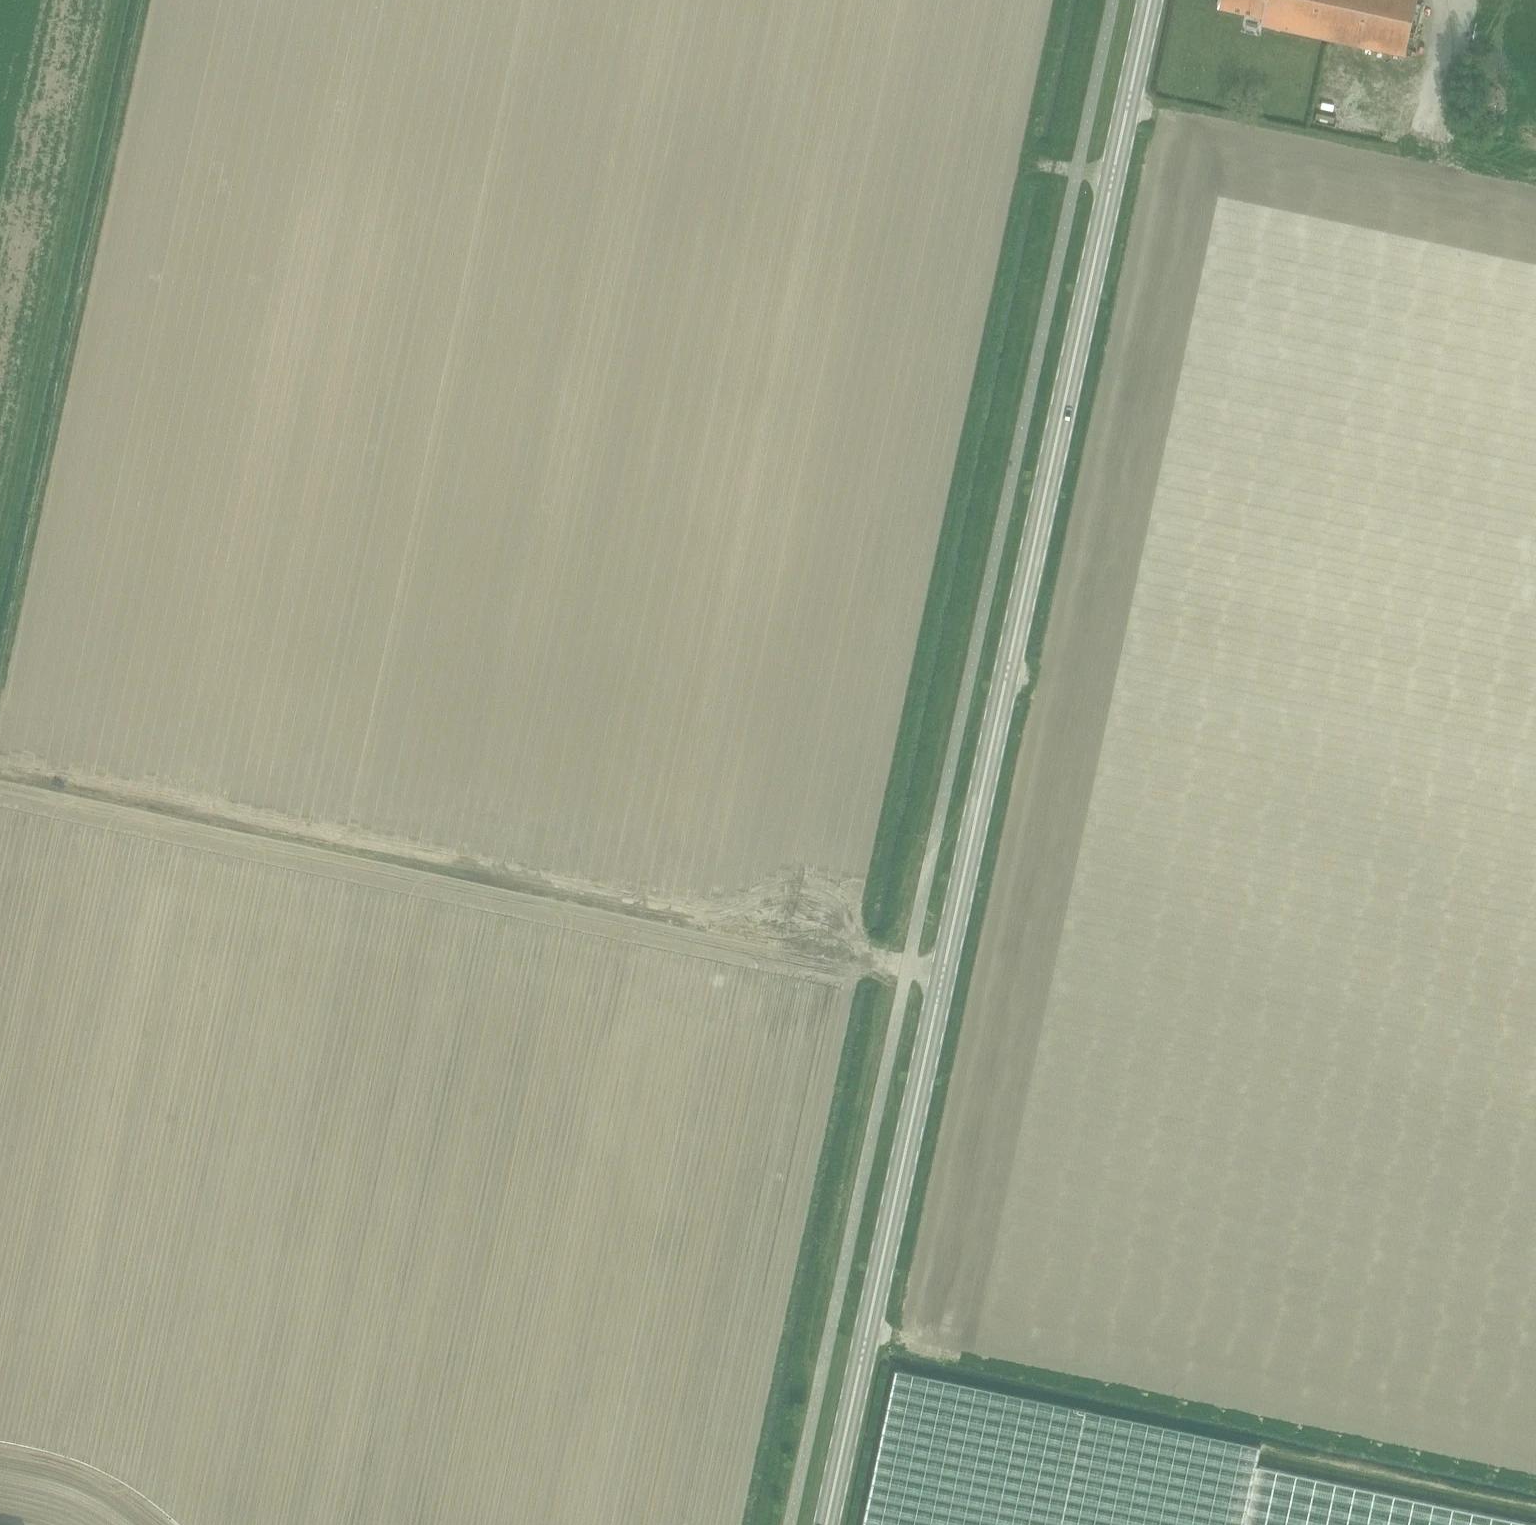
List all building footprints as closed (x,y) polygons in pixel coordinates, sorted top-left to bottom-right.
[(1263,24),(1407,55),(1408,51),(1419,0),(1221,0),(1219,7),(1265,17),(1263,24)] [(1259,1465),(1262,1446),(898,1369),(865,1524),(1535,1524),(1259,1465)]
